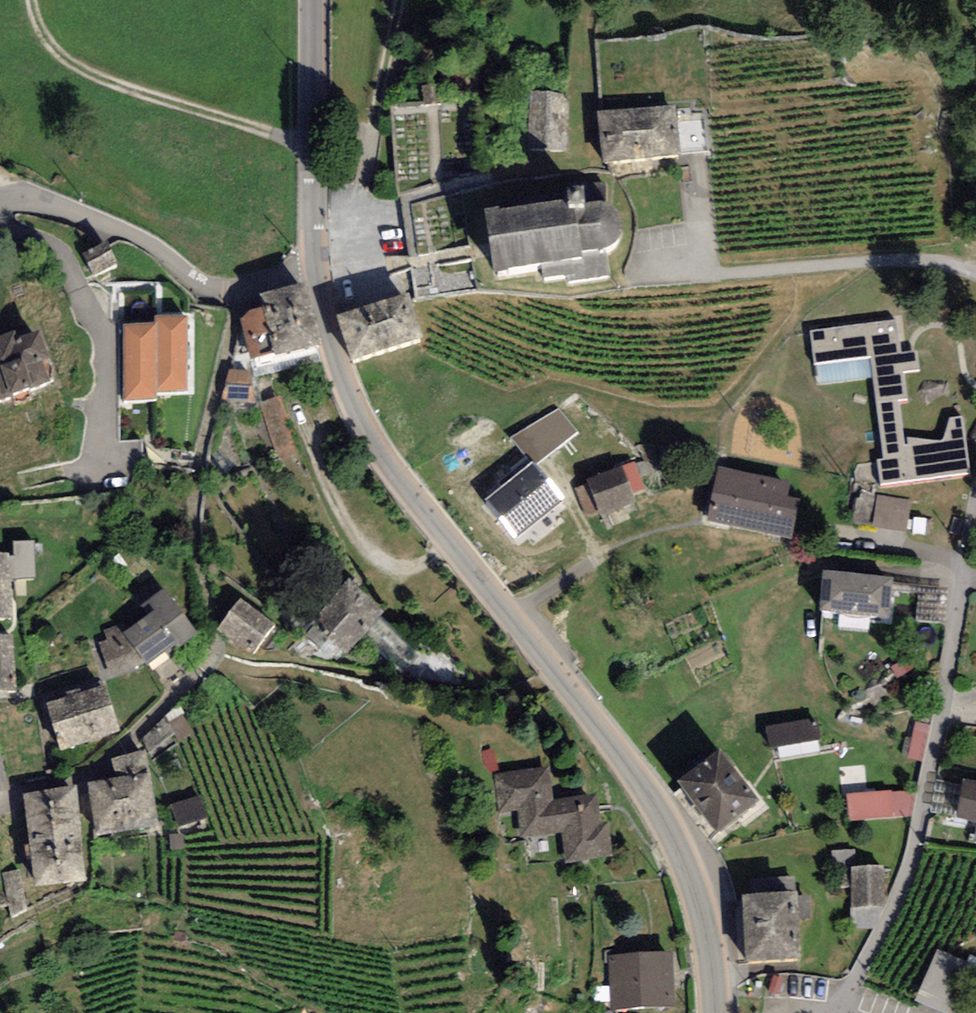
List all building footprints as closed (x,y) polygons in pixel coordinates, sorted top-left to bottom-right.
[(569,98),(531,96),(528,152),(566,154),(569,98)] [(676,105),(596,116),(603,169),(683,159),(676,105)] [(566,210),(485,222),(495,281),(583,267),(582,259),(607,255),(616,250),(621,241),(622,230),(618,219),(610,213),(600,210),(585,212),(583,200),(565,203),(566,210)] [(306,290),(258,301),(261,314),(249,317),(240,326),(250,367),(320,351),(306,290)] [(411,298),(337,322),(352,368),(426,343),(411,298)] [(154,330),(124,330),(124,405),(157,405),(157,395),(188,395),(188,322),(154,322),(154,330)] [(897,323),(809,334),(814,369),(870,361),(884,462),(877,463),(880,487),(972,475),(964,418),(949,420),(943,440),(939,443),(905,440),(899,402),(907,401),(903,375),(919,373),(916,352),(901,354),(897,323)] [(0,344),(0,407),(49,388),(42,369),(50,366),(39,336),(16,345),(13,338),(0,344)] [(255,401),(255,373),(231,372),(230,401),(255,401)] [(533,467),(582,435),(563,406),(514,438),(533,467)] [(585,487),(575,491),(586,518),(596,514),(599,521),(638,506),(634,496),(645,492),(633,464),(622,469),(630,488),(592,504),(585,487)] [(513,545),(567,513),(541,468),(486,501),(513,545)] [(790,487),(716,471),(705,524),(791,543),(800,503),(787,500),(790,487)] [(880,494),(876,528),(911,532),(915,499),(880,494)] [(7,628),(10,580),(34,581),(35,543),(11,542),(11,558),(0,557),(0,627),(7,628)] [(894,582),(823,577),(820,618),(891,623),(894,582)] [(382,621),(348,586),(311,623),(344,658),(382,621)] [(109,642),(101,646),(115,671),(146,655),(149,660),(192,637),(166,589),(125,611),(132,624),(130,626),(126,618),(102,631),(109,642)] [(275,629),(241,604),(221,632),(255,656),(275,629)] [(0,642),(0,696),(17,696),(12,642),(0,642)] [(102,675),(40,696),(61,756),(123,735),(102,675)] [(816,720),(767,731),(772,753),(821,742),(816,720)] [(912,756),(924,758),(930,729),(918,727),(912,756)] [(10,785),(3,752),(0,753),(0,787),(10,785)] [(112,783),(86,787),(94,840),(157,830),(146,757),(109,763),(112,783)] [(758,810),(719,759),(677,790),(716,842),(758,810)] [(546,772),(494,778),(499,816),(516,814),(519,841),(560,836),(564,867),(613,861),(609,826),(601,827),(597,799),(550,804),(546,772)] [(962,785),(957,824),(975,827),(975,787),(962,785)] [(914,790),(846,796),(850,822),(910,818),(914,790)] [(74,795),(24,801),(35,889),(85,883),(74,795)] [(205,800),(173,808),(180,833),(211,825),(205,800)] [(883,870),(851,871),(852,910),(884,909),(883,870)] [(796,901),(741,904),(744,969),(800,965),(796,901)] [(936,950),(912,1004),(933,1012),(949,1012),(966,975),(975,979),(975,958),(970,956),(967,964),(936,950)] [(608,958),(609,1012),(625,1012),(674,1012),(673,956),(608,958)]
